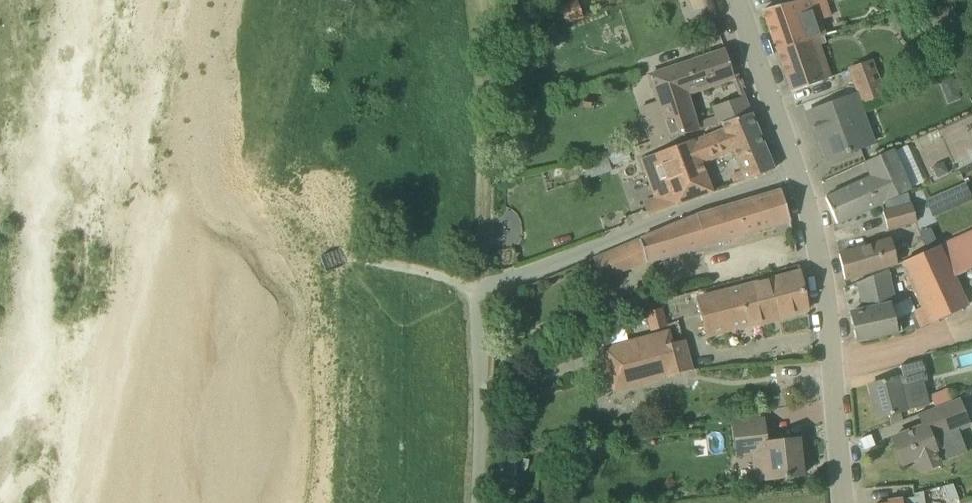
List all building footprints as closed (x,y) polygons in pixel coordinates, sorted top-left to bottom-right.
[(566,21),(584,16),(579,0),(561,5),(566,21)] [(778,50),(808,40),(817,37),(824,34),(813,0),(797,0),(791,1),(763,9),(778,50)] [(950,2),(935,8),(943,29),(943,30),(958,24),(950,2)] [(817,37),(820,45),(826,42),(824,34),(817,37)] [(808,40),(778,50),(792,90),(822,79),(808,40)] [(724,51),(648,77),(668,136),(697,129),(685,93),(733,76),(724,51)] [(843,66),(853,93),(856,100),(862,98),(880,91),(867,57),(843,66)] [(939,83),(943,93),(956,88),(952,78),(939,83)] [(878,140),(862,98),(856,100),(853,93),(808,111),(817,135),(821,133),(830,158),(878,140)] [(713,107),(721,128),(750,117),(742,96),(713,107)] [(937,130),(941,138),(965,127),(971,124),(971,115),(937,130)] [(743,181),(772,170),(750,117),(721,128),(643,159),(657,195),(644,200),(650,216),(712,192),(706,177),(709,175),(704,164),(732,153),(743,181)] [(870,177),(824,198),(835,224),(882,203),(882,202),(912,188),(894,149),(863,163),(870,177)] [(932,215),(971,199),(971,198),(966,182),(925,198),(932,215)] [(780,190),(695,216),(638,240),(593,259),(602,281),(645,263),(789,220),(780,190)] [(885,228),(915,220),(910,201),(880,209),(885,228)] [(908,310),(917,329),(967,306),(953,275),(971,267),(971,230),(939,246),(897,265),(916,306),(908,310)] [(843,279),(855,277),(855,276),(879,269),(896,263),(888,239),(837,254),(843,279)] [(855,276),(855,277),(863,310),(848,314),(855,342),(894,333),(879,269),(855,276)] [(806,309),(807,309),(807,308),(800,272),(798,273),(695,300),(705,335),(806,308),(806,309)] [(664,326),(660,310),(646,314),(650,330),(664,326)] [(667,332),(602,349),(613,390),(663,377),(656,348),(670,344),(667,332)] [(656,348),(663,377),(690,370),(683,340),(670,344),(656,348)] [(902,386),(925,380),(920,360),(900,365),(902,376),(867,385),(876,418),(908,409),(902,386)] [(930,396),(935,408),(952,401),(948,389),(930,396)] [(498,393),(499,404),(510,403),(509,392),(498,393)] [(933,439),(970,425),(960,398),(952,401),(935,408),(919,415),(923,427),(893,438),(903,464),(918,458),(923,471),(941,464),(936,451),(937,451),(933,439)] [(754,481),(802,475),(798,439),(765,443),(762,419),(731,422),(735,456),(751,454),(754,481)] [(707,434),(710,453),(725,451),(722,432),(707,434)] [(498,475),(516,476),(517,458),(499,457),(498,475)] [(953,485),(943,487),(949,502),(958,499),(953,485)]
